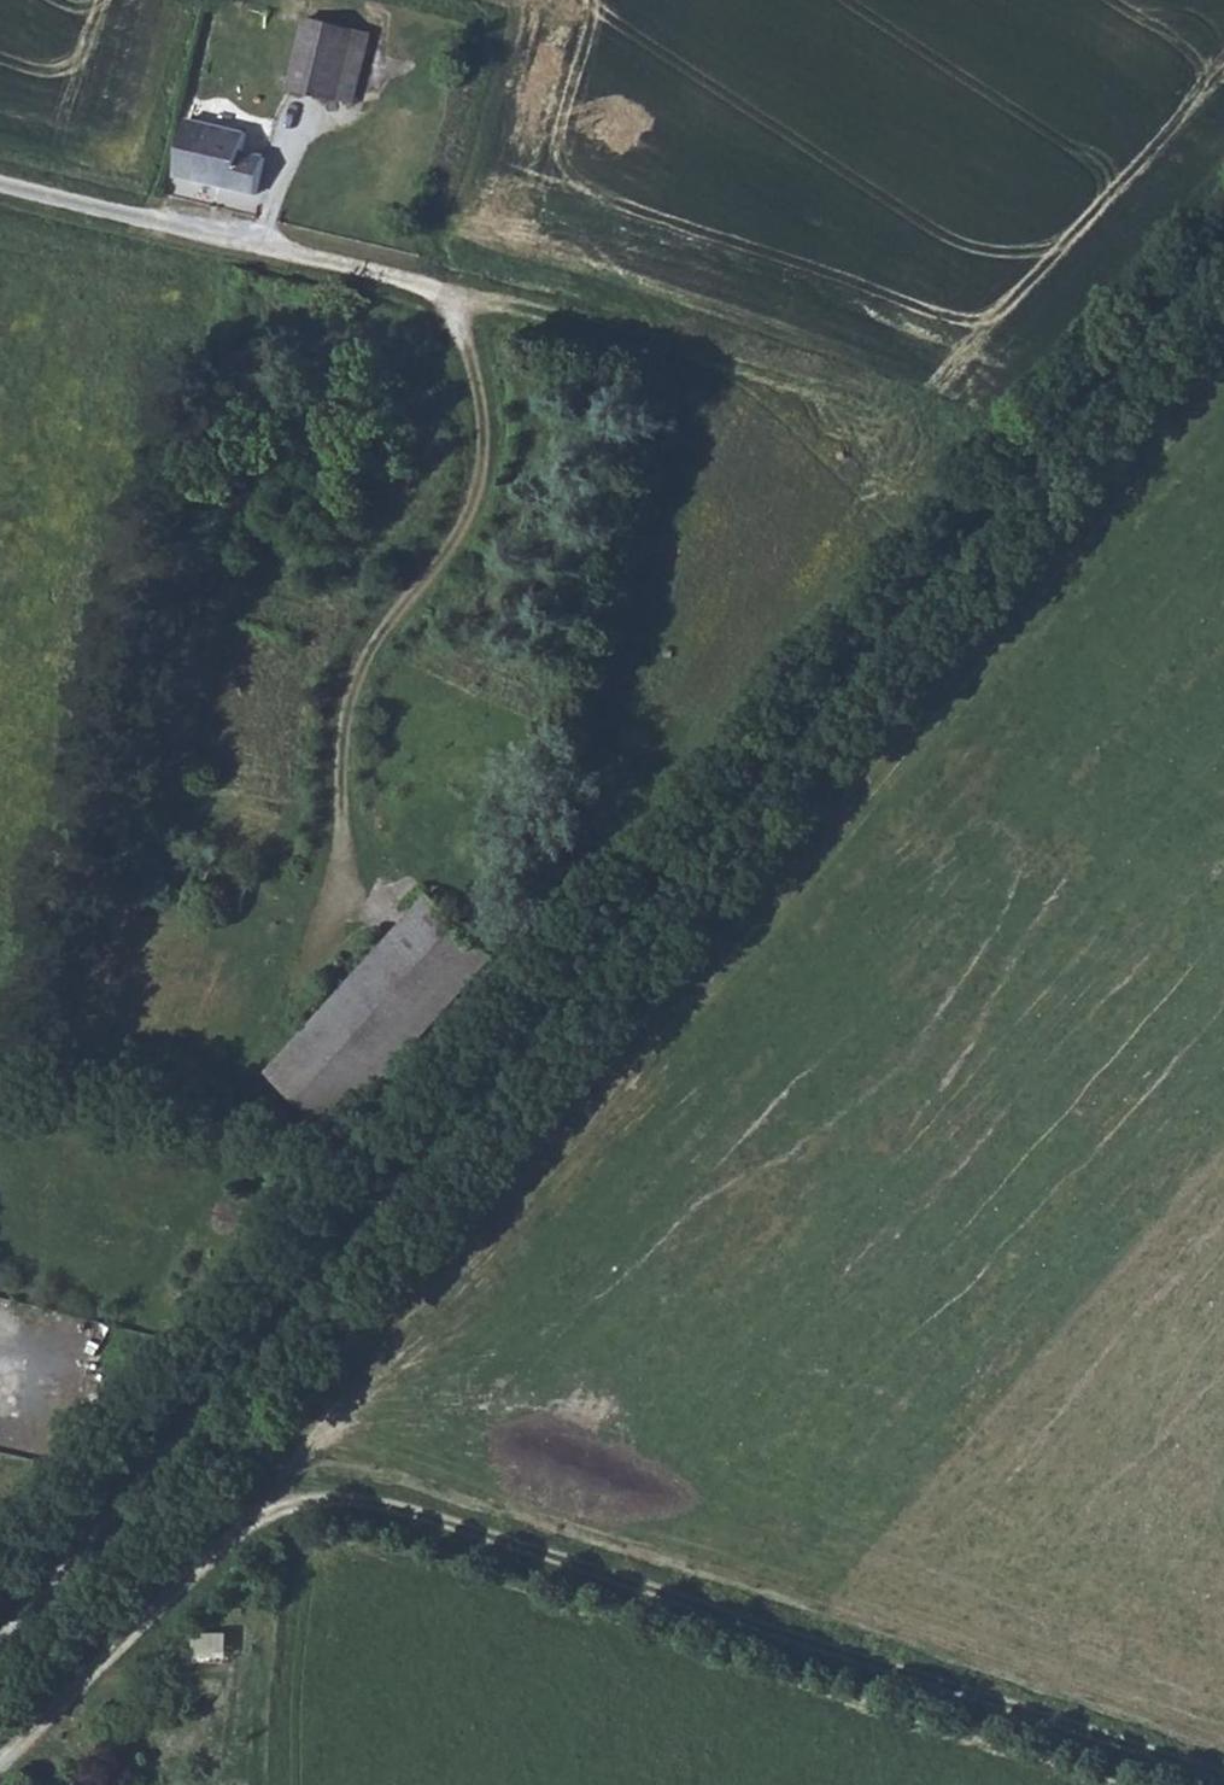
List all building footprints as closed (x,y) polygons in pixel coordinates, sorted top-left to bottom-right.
[(299,84),(345,94),(359,27),(313,17),(299,84)] [(181,174),(262,194),(270,159),(247,152),(250,132),(193,117),(181,174)] [(437,891),(344,997),(280,1071),(317,1104),(345,1128),(505,949),(437,891)]
